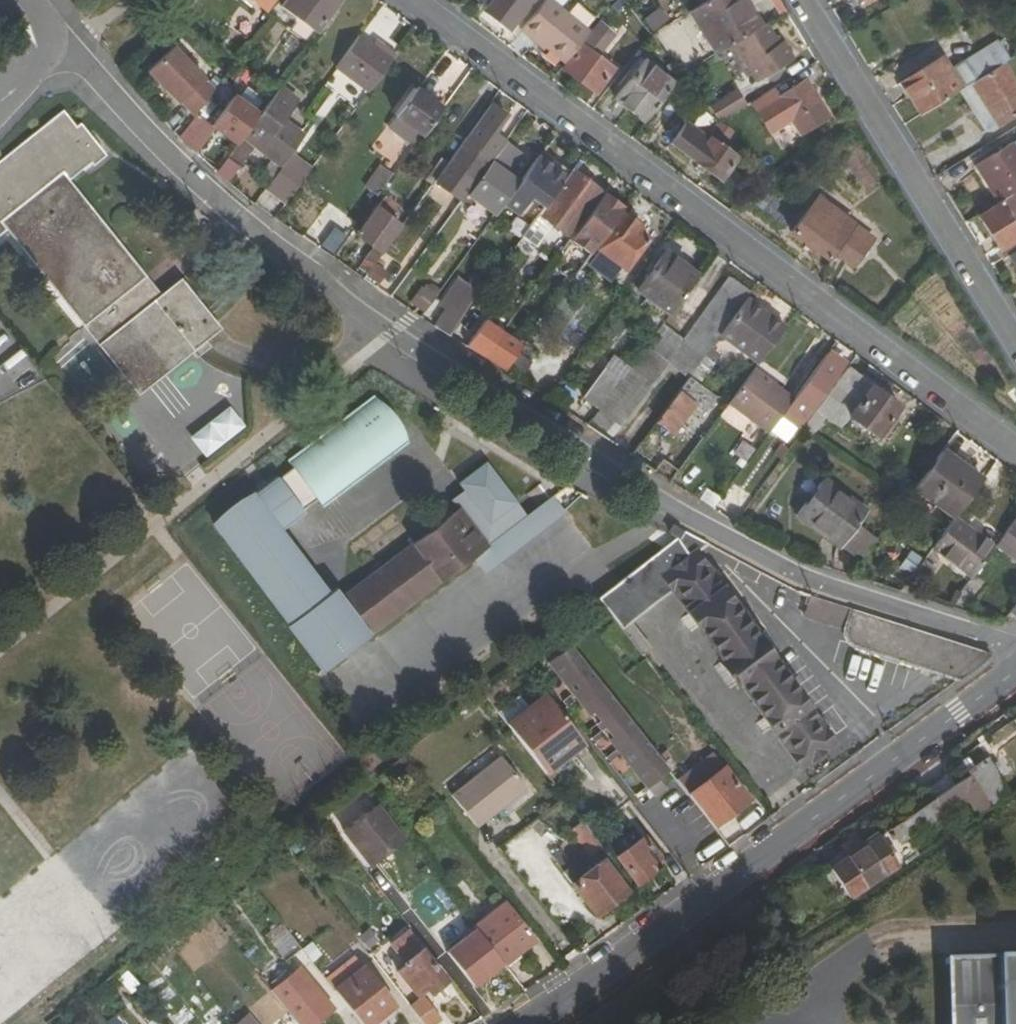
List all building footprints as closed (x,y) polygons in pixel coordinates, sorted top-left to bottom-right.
[(266,12),(274,0),(250,0),(266,12)] [(341,3),(337,0),(286,0),(280,8),(317,36),(341,3)] [(485,14),(497,24),(510,34),(534,0),(494,0),(485,14)] [(547,0),(546,0),(520,30),(533,40),(543,49),(546,45),(565,63),(590,33),(547,0)] [(761,25),(749,3),(747,0),(706,0),(687,12),(709,48),(675,69),(680,75),(732,43),(761,25)] [(635,36),(644,30),(625,5),(616,12),(635,36)] [(565,63),(561,69),(577,82),(594,95),(614,69),(599,58),(616,35),(598,21),(590,33),(565,63)] [(776,43),(764,23),(761,25),(732,43),(755,82),(793,60),(780,40),(776,43)] [(375,48),(358,36),(335,69),(367,93),(391,60),(375,48)] [(909,99),(918,115),(955,92),(968,84),(1002,63),(1007,60),(995,41),(950,70),(941,57),(899,83),(909,99)] [(215,91),(168,51),(145,78),(179,108),(181,106),(195,118),(196,117),(215,91)] [(628,112),(643,123),(674,83),(643,60),(612,100),(628,112)] [(1002,63),(968,84),(993,126),(1015,112),(1015,86),(1002,63)] [(780,97),(774,87),(750,101),(768,131),(790,117),(800,134),(828,117),(816,99),(805,81),(780,97)] [(993,126),(968,84),(955,92),(969,113),(982,133),(993,126)] [(238,144),(217,173),(227,182),(252,149),(269,160),(259,175),(270,182),(292,153),(305,134),(284,118),(297,100),(280,87),(253,124),(238,144)] [(421,140),(443,109),(429,99),(414,88),(392,118),(421,140)] [(706,109),(715,122),(743,105),(735,92),(706,109)] [(253,124),(225,103),(208,127),(212,130),(214,127),(238,144),(253,124)] [(462,202),(466,196),(487,168),(476,159),(505,116),(499,112),(492,107),(463,148),(458,149),(446,164),(434,182),(462,202)] [(139,395),(222,330),(180,278),(159,295),(67,179),(89,162),(91,164),(103,155),(79,124),(75,128),(62,112),(0,161),(0,236),(8,230),(139,395)] [(195,118),(180,140),(195,153),(212,130),(208,127),(196,117),(195,118)] [(720,180),(738,157),(721,145),(710,137),(709,139),(685,122),(670,143),(695,161),(720,180)] [(721,145),(738,157),(747,145),(730,133),(721,145)] [(515,187),(519,182),(507,173),(522,152),(514,147),(506,141),(491,162),(487,168),(466,196),(494,216),(515,187)] [(1015,192),(1015,147),(1013,143),(973,168),(984,186),(996,205),(1010,196),(1015,192)] [(286,204),(313,168),(292,153),(270,182),(265,189),(286,204)] [(550,166),(537,157),(519,182),(515,187),(530,198),(542,182),(555,192),(568,173),(560,167),(553,163),(550,166)] [(434,182),(446,164),(440,159),(424,181),(430,187),(434,182)] [(390,174),(379,166),(364,188),(375,196),(390,174)] [(585,181),(570,170),(568,173),(555,192),(521,239),(535,251),(552,229),(564,238),(600,191),(585,181)] [(588,257),(625,207),(614,199),(603,192),(567,240),(588,257)] [(874,237),(818,196),(790,234),(808,248),(827,262),(834,254),(851,267),(874,237)] [(976,217),(989,237),(1002,258),(1006,256),(1015,249),(1015,204),(1010,196),(996,205),(976,217)] [(381,256),(402,226),(389,217),(397,206),(385,197),(356,238),(381,256)] [(633,221),(624,215),(596,251),(625,272),(649,239),(640,232),(642,228),(633,221)] [(1006,256),(1015,272),(1015,249),(1006,256)] [(667,316),(696,277),(680,265),(663,253),(635,291),(667,316)] [(435,327),(449,336),(485,282),(474,275),(468,284),(458,276),(443,301),(449,306),(435,327)] [(719,336),(747,298),(750,294),(739,286),(728,277),(682,339),(662,324),(620,380),(598,409),(591,420),(612,436),(665,363),(687,378),(688,377),(719,336)] [(432,306),(438,285),(419,279),(413,300),(432,306)] [(757,363),(785,325),(766,311),(747,298),(719,336),(757,363)] [(470,350),(481,358),(499,334),(488,325),(470,350)] [(481,358),(503,372),(505,368),(516,354),(521,348),(500,332),(499,334),(481,358)] [(837,359),(828,352),(793,398),(784,411),(801,424),(845,365),(837,359)] [(516,354),(505,368),(513,375),(524,359),(516,354)] [(881,391),(850,368),(832,392),(853,407),(847,417),(878,440),(901,407),(881,391)] [(598,409),(620,380),(604,369),(583,398),(598,409)] [(784,411),(793,398),(773,384),(753,369),(726,405),(767,434),(784,411)] [(715,421),(726,405),(688,377),(687,378),(654,423),(673,436),(695,406),(715,421)] [(484,575),(499,564),(487,547),(460,511),(343,598),(330,597),(280,534),(306,515),(304,513),(318,502),(322,507),(408,441),(377,400),(291,465),(294,470),(281,480),(279,479),(244,505),(239,508),(227,517),(227,518),(216,527),(220,534),(226,540),(229,538),(243,557),(241,560),(245,567),(251,573),(253,571),(268,590),(266,592),(268,597),(273,603),(276,605),(278,604),(293,623),(291,625),(301,637),(303,636),(317,655),(316,657),(326,670),(472,558),(484,575)] [(953,519),(955,517),(983,479),(963,464),(943,449),(914,490),(953,519)] [(459,485),(490,525),(517,504),(487,464),(459,485)] [(795,516),(838,547),(856,524),(866,509),(824,478),(795,516)] [(1010,483),(1005,502),(1015,505),(1015,484),(1010,483)] [(712,508),(719,498),(709,490),(700,501),(712,508)] [(487,547),(499,564),(565,513),(553,496),(487,547)] [(970,580),(995,546),(975,532),(955,517),(953,519),(930,551),(970,580)] [(995,546),(1015,562),(1015,518),(995,546)] [(838,547),(856,560),(873,536),(856,524),(838,547)] [(684,531),(596,597),(621,629),(670,593),(802,772),(838,746),(697,552),(707,544),(684,531)] [(856,560),(860,563),(877,540),(873,536),(856,560)] [(847,646),(959,683),(964,679),(990,661),(992,654),(848,609),(841,634),(843,639),(847,646)] [(576,644),(553,662),(647,787),(670,770),(576,644)] [(586,747),(548,699),(511,729),(548,777),(586,747)] [(1013,795),(987,756),(966,769),(970,775),(981,792),(993,808),(1013,795)] [(524,791),(499,759),(452,795),(476,827),(524,791)] [(688,793),(714,829),(751,801),(725,767),(688,793)] [(891,828),(902,846),(981,792),(970,775),(954,785),(947,775),(928,788),(934,799),(891,828)] [(402,839),(376,805),(342,831),(368,865),(402,839)] [(588,857),(600,848),(581,822),(568,832),(588,857)] [(880,835),(831,868),(851,899),(901,866),(880,835)] [(660,859),(643,836),(614,858),(636,887),(654,873),(650,867),(660,859)] [(595,919),(629,892),(602,858),(582,873),(563,848),(549,859),(595,919)] [(503,963),(506,966),(536,942),(505,901),(474,925),(476,928),(503,963)] [(285,961),(300,949),(280,924),(266,937),(285,961)] [(476,928),(446,951),(473,986),(503,963),(476,928)] [(447,982),(407,932),(390,946),(405,965),(395,972),(414,997),(424,990),(429,996),(447,982)] [(950,957),(952,1023),(1015,1023),(1015,955),(950,957)] [(361,1023),(373,1023),(395,1006),(362,965),(333,989),(361,1023)] [(296,1023),(314,1023),(335,1007),(304,968),(295,975),(292,972),(270,990),(296,1023)] [(422,1023),(433,1023),(440,1019),(423,996),(409,1007),(422,1023)] [(247,1015),(237,1023),(254,1023),(247,1015)]
